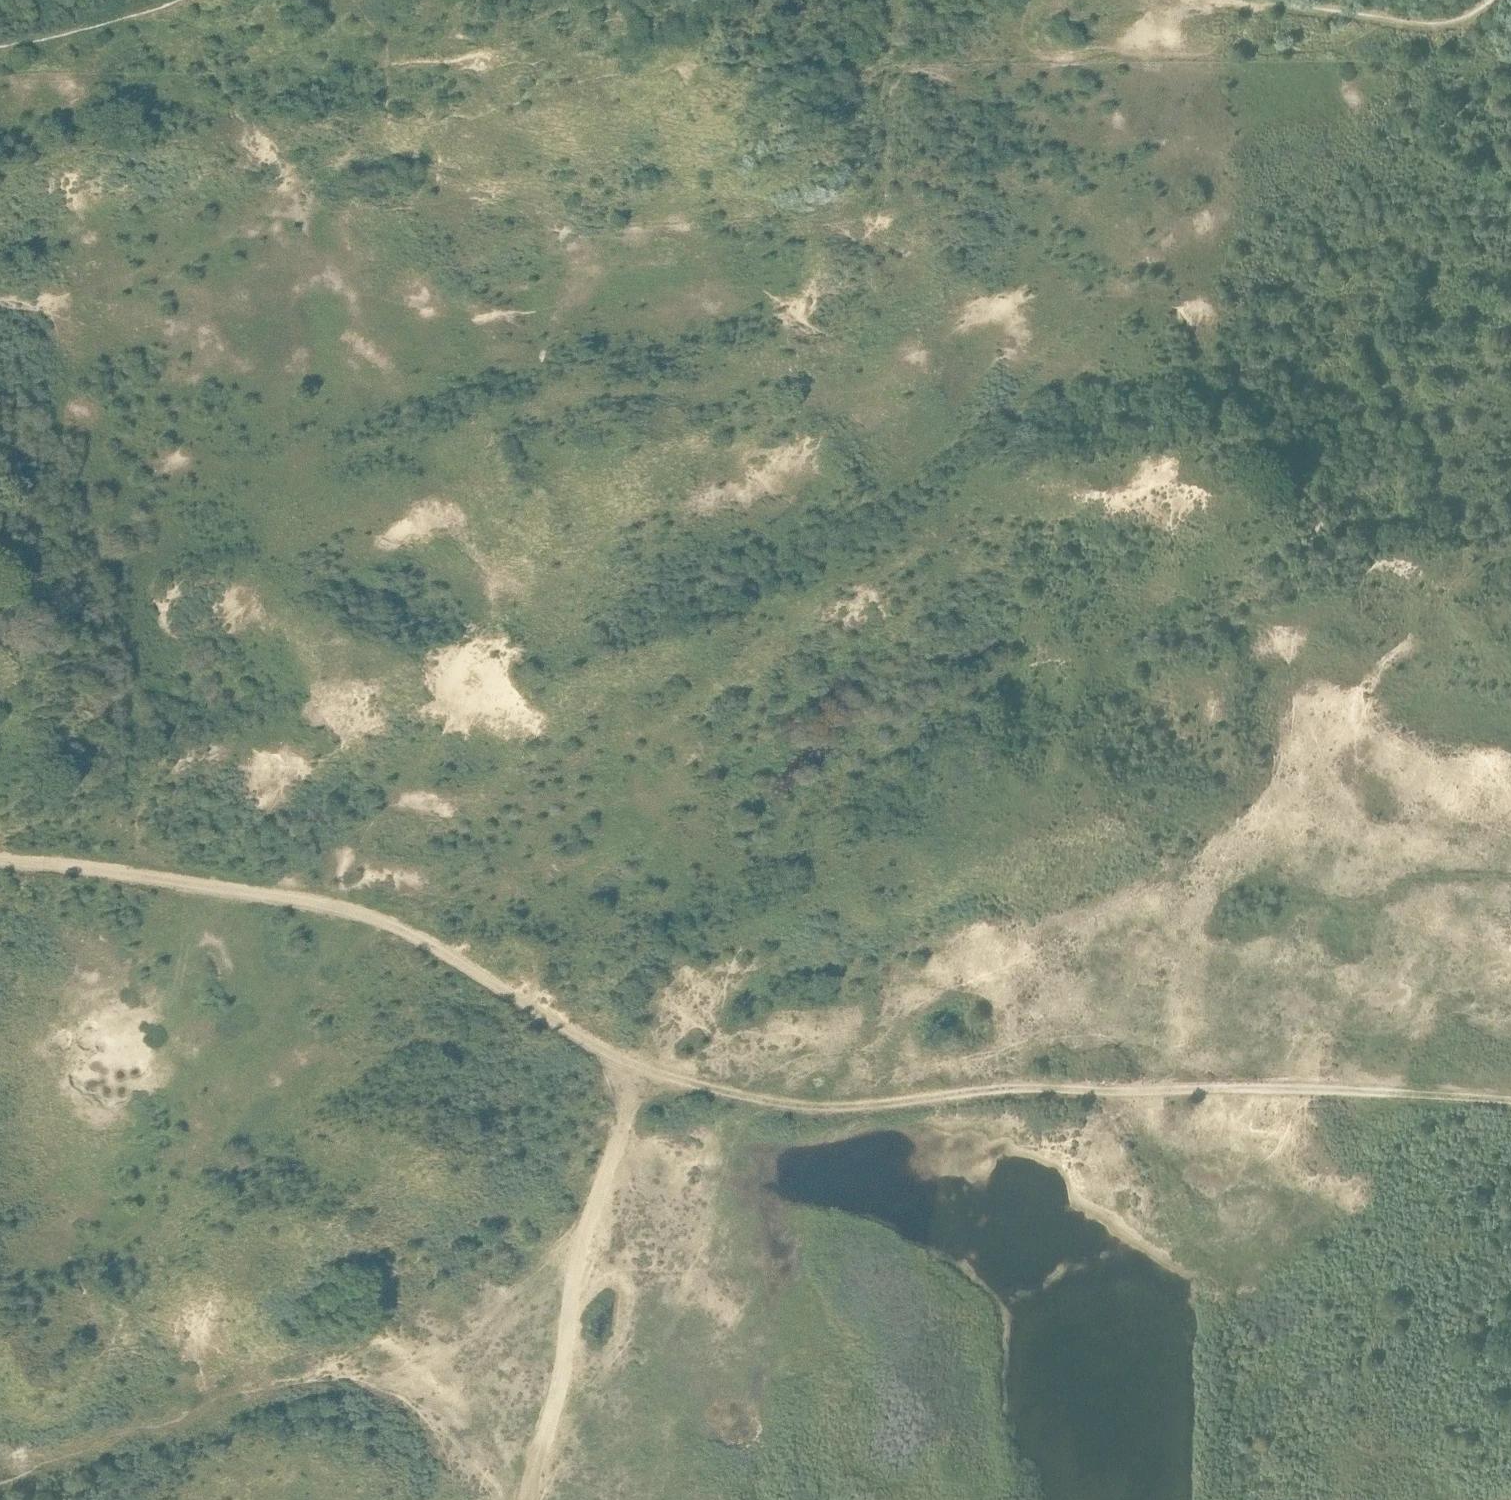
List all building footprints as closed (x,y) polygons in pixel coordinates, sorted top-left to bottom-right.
[(786,117),(775,119),(776,128),(780,132),(785,131),(788,127),(786,117)]
